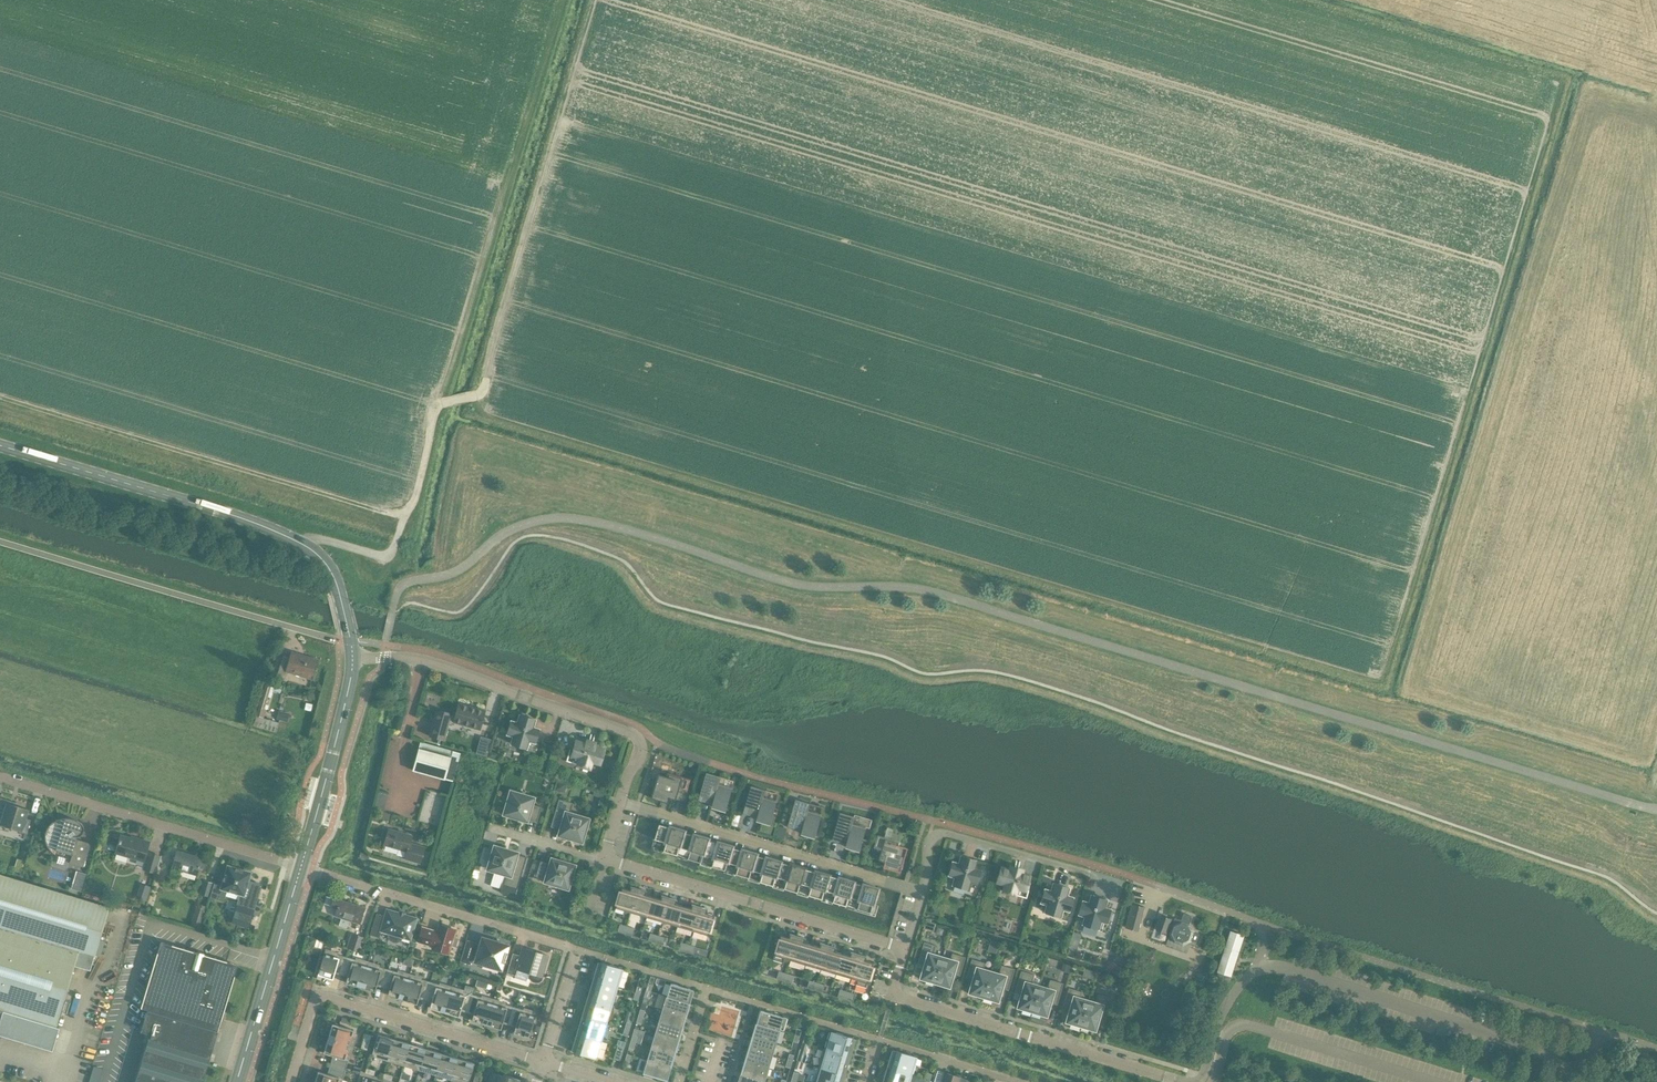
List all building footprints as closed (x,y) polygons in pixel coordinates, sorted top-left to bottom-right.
[(312,676),(317,660),(291,651),(289,657),(283,655),(277,673),(286,676),(289,669),(312,676)] [(270,686),(276,688),(281,689),(282,684),(267,680),(253,725),(276,732),(279,722),(264,718),(266,709),(264,709),(268,697),(266,697),(270,686)] [(458,703),(455,717),(450,716),(449,720),(480,729),(485,711),(458,703)] [(430,736),(441,739),(443,740),(449,720),(450,716),(451,713),(437,709),(430,736)] [(511,721),(507,733),(514,735),(512,744),(526,748),(528,739),(535,741),(539,730),(532,728),(534,719),(520,715),(518,724),(511,721)] [(595,735),(591,734),(589,740),(587,740),(585,744),(576,741),(573,750),(570,749),(566,761),(589,768),(592,761),(600,763),(604,749),(594,746),(596,742),(593,742),(595,735)] [(451,757),(418,748),(412,770),(445,779),(451,757)] [(489,750),(487,757),(496,760),(497,755),(495,752),(489,750)] [(653,786),(650,795),(652,795),(651,798),(662,801),(662,799),(668,801),(669,798),(685,802),(689,789),(685,788),(688,780),(668,774),(668,777),(658,774),(654,786),(653,786)] [(704,787),(700,800),(716,805),(715,808),(724,811),(732,787),(718,783),(719,779),(707,775),(704,787)] [(558,781),(556,789),(562,791),(565,789),(566,783),(558,781)] [(748,800),(744,813),(761,818),(760,822),(769,824),(774,808),(776,801),(762,796),(764,792),(752,789),(749,800),(748,800)] [(520,794),(520,793),(519,793),(519,794),(511,791),(508,799),(507,800),(508,801),(507,805),(506,804),(506,805),(507,806),(504,814),(512,816),(512,817),(513,817),(513,816),(517,817),(517,819),(518,819),(518,818),(526,820),(527,820),(537,823),(541,807),(531,804),(533,798),(525,795),(524,794),(524,795),(520,794)] [(0,797),(0,820),(2,820),(1,824),(5,825),(5,827),(28,834),(33,820),(27,819),(30,810),(16,806),(17,802),(0,797)] [(567,837),(567,838),(568,838),(568,837),(572,838),(572,839),(573,840),(573,839),(581,841),(584,833),(585,834),(585,832),(584,832),(585,828),(586,828),(587,827),(586,827),(588,819),(580,817),(580,816),(579,815),(579,816),(575,815),(575,814),(574,814),(574,815),(570,813),(573,803),(559,799),(550,827),(560,830),(559,835),(567,837)] [(808,805),(797,802),(793,813),(789,826),(805,831),(804,835),(814,838),(821,814),(807,810),(808,805)] [(838,827),(837,826),(833,840),(850,844),(849,848),(858,851),(865,827),(852,823),(853,819),(841,815),(838,827)] [(82,824),(83,824),(82,823),(80,821),(78,820),(76,819),(74,818),(72,817),(69,817),(67,817),(65,817),(62,817),(60,818),(58,819),(56,820),(54,822),(52,823),(51,825),(50,827),(49,829),(48,831),(47,833),(47,836),(47,838),(47,840),(47,843),(48,845),(49,847),(50,849),(52,851),(53,852),(55,854),(56,853),(55,853),(56,850),(72,854),(69,863),(83,867),(91,843),(77,839),(81,823),(82,824)] [(676,855),(679,847),(683,832),(684,830),(671,826),(670,828),(659,824),(654,839),(666,843),(663,851),(676,855)] [(786,828),(778,826),(775,837),(783,839),(786,828)] [(405,859),(420,863),(425,847),(411,843),(413,835),(390,828),(385,846),(407,852),(405,859)] [(701,863),(703,855),(707,840),(708,840),(708,838),(695,834),(694,835),(683,832),(679,847),(690,850),(687,859),(701,863)] [(144,860),(149,842),(131,836),(131,838),(120,835),(115,852),(144,860)] [(102,836),(98,848),(107,851),(108,849),(116,851),(117,845),(109,843),(111,838),(102,836)] [(878,837),(872,858),(884,862),(883,865),(889,866),(888,869),(889,869),(899,872),(900,869),(901,870),(904,861),(903,861),(903,859),(905,855),(907,848),(897,845),(898,842),(878,837)] [(719,843),(708,840),(707,840),(703,855),(714,858),(711,867),(725,871),(727,862),(731,847),(732,847),(732,846),(719,842),(719,843)] [(490,861),(488,869),(495,871),(490,885),(501,889),(501,890),(500,893),(515,897),(515,895),(517,889),(527,857),(517,854),(517,853),(509,851),(509,850),(508,849),(508,850),(504,849),(504,848),(503,848),(502,849),(495,846),(492,854),(491,854),(491,855),(492,855),(491,860),(490,859),(489,860),(490,861)] [(743,851),(732,847),(731,847),(727,862),(738,866),(735,875),(749,878),(751,870),(755,855),(756,855),(756,853),(743,849),(743,851)] [(196,874),(201,857),(177,850),(171,867),(196,874)] [(156,872),(161,856),(149,853),(144,868),(156,872)] [(767,858),(756,855),(755,855),(751,870),(762,873),(760,882),(773,886),(775,877),(780,862),(780,861),(767,857),(767,858)] [(952,862),(948,874),(955,877),(953,885),(967,889),(969,880),(976,882),(980,871),(973,869),(975,860),(961,856),(959,864),(952,862)] [(17,858),(14,870),(21,872),(25,860),(17,858)] [(572,874),(574,866),(566,863),(566,862),(565,862),(565,863),(561,862),(561,861),(560,860),(560,861),(552,859),(550,864),(540,861),(536,877),(546,880),(545,881),(553,884),(554,885),(554,884),(558,885),(558,886),(559,886),(559,885),(567,888),(570,880),(571,880),(571,879),(570,879),(571,875),(572,875),(573,874),(572,874)] [(1005,884),(1003,891),(1026,898),(1030,883),(1027,882),(1029,876),(1019,873),(1020,869),(1018,868),(1020,862),(1016,860),(1014,867),(1011,866),(1010,870),(1001,868),(996,881),(1005,884)] [(797,893),(800,884),(799,884),(804,868),(804,869),(805,868),(791,864),(791,865),(780,862),(775,877),(786,881),(784,889),(797,893)] [(248,927),(261,884),(248,881),(251,872),(227,865),(221,885),(214,883),(210,897),(218,899),(219,896),(224,898),(227,890),(239,894),(231,922),(248,927)] [(815,872),(804,869),(804,868),(799,884),(800,884),(811,887),(808,896),(821,900),(824,891),(828,875),(829,875),(829,874),(816,871),(815,872)] [(77,871),(71,888),(81,891),(87,874),(77,871)] [(52,1050),(59,1028),(56,1027),(74,965),(89,970),(94,956),(109,907),(0,874),(0,1035),(52,1050)] [(840,879),(829,875),(828,875),(824,891),(835,894),(833,902),(846,906),(848,897),(853,882),(853,881),(840,877),(840,879)] [(208,896),(212,883),(203,880),(199,894),(208,896)] [(864,885),(853,882),(848,897),(859,901),(857,909),(870,913),(878,888),(864,884),(864,885)] [(141,883),(136,897),(146,901),(151,886),(141,883)] [(1044,889),(1040,902),(1048,904),(1045,912),(1059,916),(1062,907),(1069,910),(1072,898),(1065,896),(1067,887),(1054,883),(1051,891),(1044,889)] [(631,913),(638,888),(630,886),(630,887),(629,890),(621,887),(620,892),(619,892),(619,893),(616,902),(616,903),(617,903),(615,908),(631,913)] [(638,888),(631,913),(646,917),(652,897),(645,894),(646,891),(638,888)] [(652,897),(646,917),(662,922),(669,897),(661,895),(661,896),(660,899),(652,897)] [(1080,914),(1078,922),(1099,928),(1101,919),(1108,921),(1112,910),(1105,908),(1107,899),(1105,899),(1095,896),(1093,895),(1091,903),(1084,901),(1080,914)] [(359,923),(364,907),(334,897),(331,907),(336,908),(334,915),(340,917),(338,925),(345,927),(348,920),(359,923)] [(677,926),(683,906),(675,903),(676,900),(677,900),(669,897),(662,922),(677,926)] [(197,903),(190,925),(200,928),(206,906),(197,903)] [(683,906),(677,926),(692,931),(700,907),(692,904),(691,905),(692,905),(691,908),(683,906)] [(1139,932),(1145,907),(1133,904),(1127,929),(1139,932)] [(700,907),(692,931),(708,935),(714,915),(706,913),(707,909),(700,907)] [(930,913),(938,916),(940,910),(931,907),(930,913)] [(381,931),(389,933),(388,934),(388,935),(389,937),(389,938),(390,939),(391,940),(392,941),(393,941),(394,941),(396,941),(397,941),(398,941),(399,940),(400,939),(401,938),(401,937),(410,939),(416,918),(386,909),(385,916),(376,913),(370,934),(379,937),(381,931)] [(1172,919),(1163,916),(1162,916),(1157,931),(1167,934),(1169,928),(1172,929),(1170,934),(1171,934),(1175,942),(1184,945),(1192,940),(1194,941),(1197,933),(1195,933),(1192,924),(1191,924),(1193,917),(1184,914),(1182,921),(1176,918),(1173,926),(1170,925),(1172,919)] [(1010,932),(1017,934),(1020,924),(1015,923),(1013,924),(1010,932)] [(617,931),(625,934),(627,926),(619,924),(617,931)] [(455,947),(458,939),(453,938),(456,930),(438,925),(437,931),(422,927),(418,942),(432,946),(431,948),(449,953),(451,945),(455,947)] [(635,928),(627,926),(625,934),(632,936),(635,928)] [(1219,972),(1217,977),(1224,979),(1225,974),(1231,976),(1233,970),(1244,936),(1241,935),(1231,932),(1220,966),(1220,967),(1218,972),(1219,972)] [(352,933),(347,948),(360,952),(365,937),(352,933)] [(648,941),(655,943),(658,935),(650,933),(648,941)] [(784,958),(790,960),(797,936),(789,933),(789,934),(788,937),(780,935),(773,960),(783,963),(783,962),(784,958)] [(1073,934),(1067,953),(1075,956),(1081,936),(1073,934)] [(665,937),(658,935),(655,943),(663,945),(665,937)] [(805,965),(811,944),(804,942),(805,939),(805,938),(797,936),(790,960),(805,965)] [(482,938),(475,961),(483,964),(493,967),(501,969),(508,946),(498,943),(499,941),(492,939),(492,941),(482,938)] [(471,965),(477,943),(467,940),(460,961),(471,965)] [(147,1009),(218,1030),(234,975),(235,971),(235,969),(235,966),(234,965),(232,963),(231,962),(226,961),(226,960),(202,953),(202,952),(196,951),(195,951),(171,944),(171,945),(160,941),(157,952),(144,996),(141,1007),(147,1009)] [(678,950),(686,952),(688,944),(681,942),(678,950)] [(924,981),(934,984),(942,958),(934,955),(937,946),(924,942),(917,963),(925,965),(921,978),(925,979),(924,981)] [(821,969),(828,945),(820,943),(819,946),(811,944),(805,965),(821,969)] [(696,947),(688,944),(686,952),(693,954),(696,947)] [(836,974),(842,953),(834,951),(835,948),(836,947),(828,945),(821,969),(836,974)] [(513,953),(507,973),(515,976),(514,978),(526,982),(529,973),(530,973),(529,976),(530,979),(533,981),(536,982),(539,982),(541,980),(548,956),(522,947),(520,955),(513,953)] [(334,973),(341,975),(346,957),(325,950),(317,975),(332,979),(334,973)] [(851,978),(858,954),(850,952),(850,956),(842,953),(836,974),(851,978)] [(1117,952),(1115,958),(1126,961),(1128,956),(1117,952)] [(950,960),(942,958),(934,984),(944,987),(944,985),(949,986),(952,974),(960,976),(965,957),(952,953),(950,960)] [(866,956),(858,954),(851,978),(857,980),(856,984),(865,987),(868,978),(869,979),(869,978),(872,968),(872,967),(873,962),(865,960),(866,957),(866,956)] [(360,987),(367,963),(346,957),(341,975),(347,977),(345,983),(360,987)] [(973,995),(983,998),(990,972),(983,970),(985,963),(971,959),(966,978),(973,980),(969,992),(973,994),(973,995)] [(367,963),(360,987),(375,992),(376,985),(383,987),(388,969),(367,963)] [(602,963),(597,981),(618,987),(623,970),(618,969),(618,968),(602,963)] [(1070,966),(1062,963),(1061,970),(1068,972),(1070,966)] [(998,974),(990,972),(983,998),(992,1001),(993,999),(997,1001),(1001,988),(1008,990),(1015,969),(1001,965),(998,974)] [(388,969),(383,987),(389,989),(387,995),(402,1000),(409,975),(388,969)] [(776,979),(784,981),(786,973),(778,971),(776,979)] [(1021,1010),(1031,1013),(1039,986),(1031,984),(1034,975),(1021,971),(1014,992),(1022,994),(1018,1007),(1022,1008),(1021,1010)] [(794,975),(786,973),(784,981),(791,983),(794,975)] [(409,975),(402,1000),(417,1004),(418,998),(425,1000),(430,982),(409,975)] [(1047,989),(1039,986),(1031,1013),(1041,1016),(1042,1014),(1046,1015),(1049,1003),(1057,1005),(1063,983),(1050,979),(1047,989)] [(807,988),(814,990),(817,982),(809,980),(807,988)] [(618,987),(597,981),(591,999),(613,1005),(618,987)] [(430,982),(425,1000),(431,1002),(429,1008),(444,1012),(451,988),(430,982)] [(824,984),(817,982),(814,990),(822,992),(824,984)] [(670,983),(666,996),(689,1003),(693,990),(670,983)] [(451,988),(444,1012),(459,1017),(460,1010),(467,1012),(472,994),(451,988)] [(1070,1024),(1080,1027),(1088,1001),(1080,999),(1082,992),(1069,988),(1063,1007),(1070,1009),(1066,1021),(1071,1022),(1070,1024)] [(837,997),(845,999),(847,991),(840,989),(837,997)] [(855,994),(847,991),(845,999),(852,1001),(855,994)] [(472,994),(467,1012),(473,1014),(471,1020),(486,1025),(493,1000),(472,994)] [(1095,1003),(1088,1001),(1080,1027),(1090,1030),(1090,1028),(1094,1029),(1098,1017),(1105,1019),(1112,998),(1098,994),(1095,1003)] [(663,1009),(685,1016),(689,1003),(666,996),(663,1009)] [(586,1017),(607,1023),(613,1005),(591,999),(586,1017)] [(509,1025),(514,1007),(493,1000),(486,1025),(501,1029),(502,1023),(509,1025)] [(536,1013),(514,1007),(509,1025),(515,1027),(513,1033),(528,1037),(536,1013)] [(218,1030),(147,1009),(140,1031),(149,1034),(135,1081),(202,1081),(218,1030)] [(659,1022),(682,1029),(685,1016),(663,1009),(659,1022)] [(760,1010),(756,1023),(779,1030),(779,1029),(783,1031),(787,1018),(760,1010)] [(586,1017),(581,1034),(602,1041),(607,1023),(586,1017)] [(655,1034),(678,1041),(682,1029),(659,1022),(655,1034)] [(752,1036),(775,1043),(779,1030),(756,1023),(752,1036)] [(328,1038),(352,1045),(355,1036),(352,1035),(353,1030),(332,1024),(328,1038)] [(829,1032),(824,1049),(846,1055),(851,1037),(835,1032),(835,1033),(829,1032)] [(367,1050),(371,1035),(365,1033),(361,1048),(367,1050)] [(388,1059),(394,1039),(378,1034),(372,1054),(388,1059)] [(597,1057),(602,1041),(581,1034),(575,1053),(591,1058),(592,1056),(597,1057)] [(651,1047),(674,1054),(678,1041),(655,1034),(651,1047)] [(775,1043),(752,1036),(748,1049),(771,1055),(775,1043)] [(352,1045),(328,1038),(323,1053),(348,1060),(352,1045)] [(394,1039),(388,1059),(404,1064),(410,1044),(394,1039)] [(410,1044),(404,1064),(420,1069),(426,1049),(410,1044)] [(624,1047),(617,1046),(613,1059),(620,1061),(624,1047)] [(647,1060),(670,1067),(674,1054),(651,1047),(647,1060)] [(426,1049),(420,1069),(436,1073),(442,1053),(426,1049)] [(771,1055),(748,1049),(745,1061),(767,1068),(771,1055)] [(846,1055),(824,1049),(819,1067),(841,1073),(846,1055)] [(896,1051),(891,1069),(912,1075),(917,1058),(912,1057),(912,1056),(896,1051)] [(442,1053),(436,1073),(452,1078),(458,1058),(442,1053)] [(330,1065),(345,1069),(347,1063),(332,1058),(330,1065)] [(452,1078),(464,1081),(468,1081),(474,1063),(458,1058),(452,1078)] [(666,1080),(670,1067),(647,1060),(643,1073),(666,1080)] [(767,1068),(745,1061),(741,1074),(764,1081),(767,1068)] [(345,1069),(330,1065),(328,1071),(343,1076),(345,1069)] [(819,1067),(814,1081),(838,1081),(841,1073),(819,1067)] [(912,1075),(891,1069),(887,1081),(910,1081),(912,1075)] [(342,1078),(318,1071),(314,1081),(341,1081),(342,1078)] [(516,1079),(495,1072),(494,1074),(491,1073),(488,1081),(515,1081),(516,1079)] [(944,1072),(941,1081),(959,1081),(960,1077),(944,1072)] [(384,1073),(382,1078),(391,1081),(393,1076),(384,1073)] [(741,1074),(738,1081),(763,1081),(764,1081),(741,1074)]
